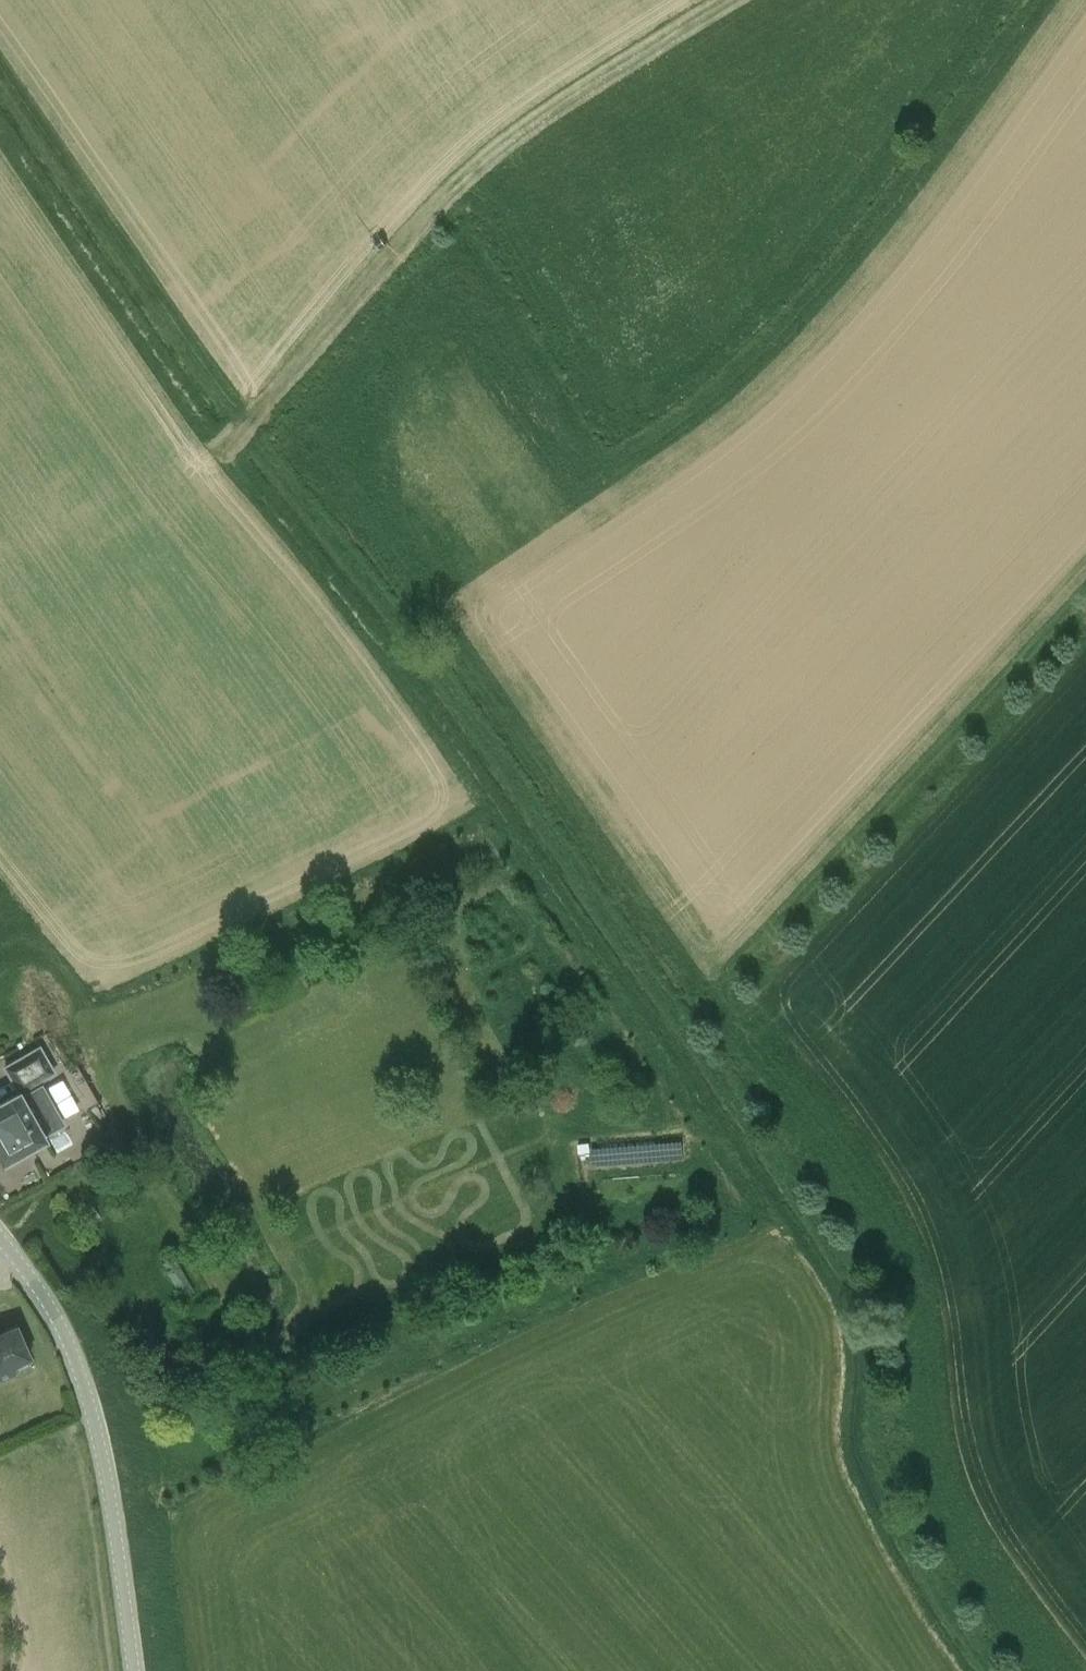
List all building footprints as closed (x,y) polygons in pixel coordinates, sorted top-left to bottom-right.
[(19,1090),(0,1101),(0,1163),(2,1166),(65,1129),(37,1080),(53,1071),(39,1047),(5,1066),(19,1090)] [(578,1145),(580,1154),(591,1153),(590,1143),(578,1145)] [(13,1371),(11,1366),(30,1358),(17,1326),(0,1333),(0,1377),(13,1371)]
